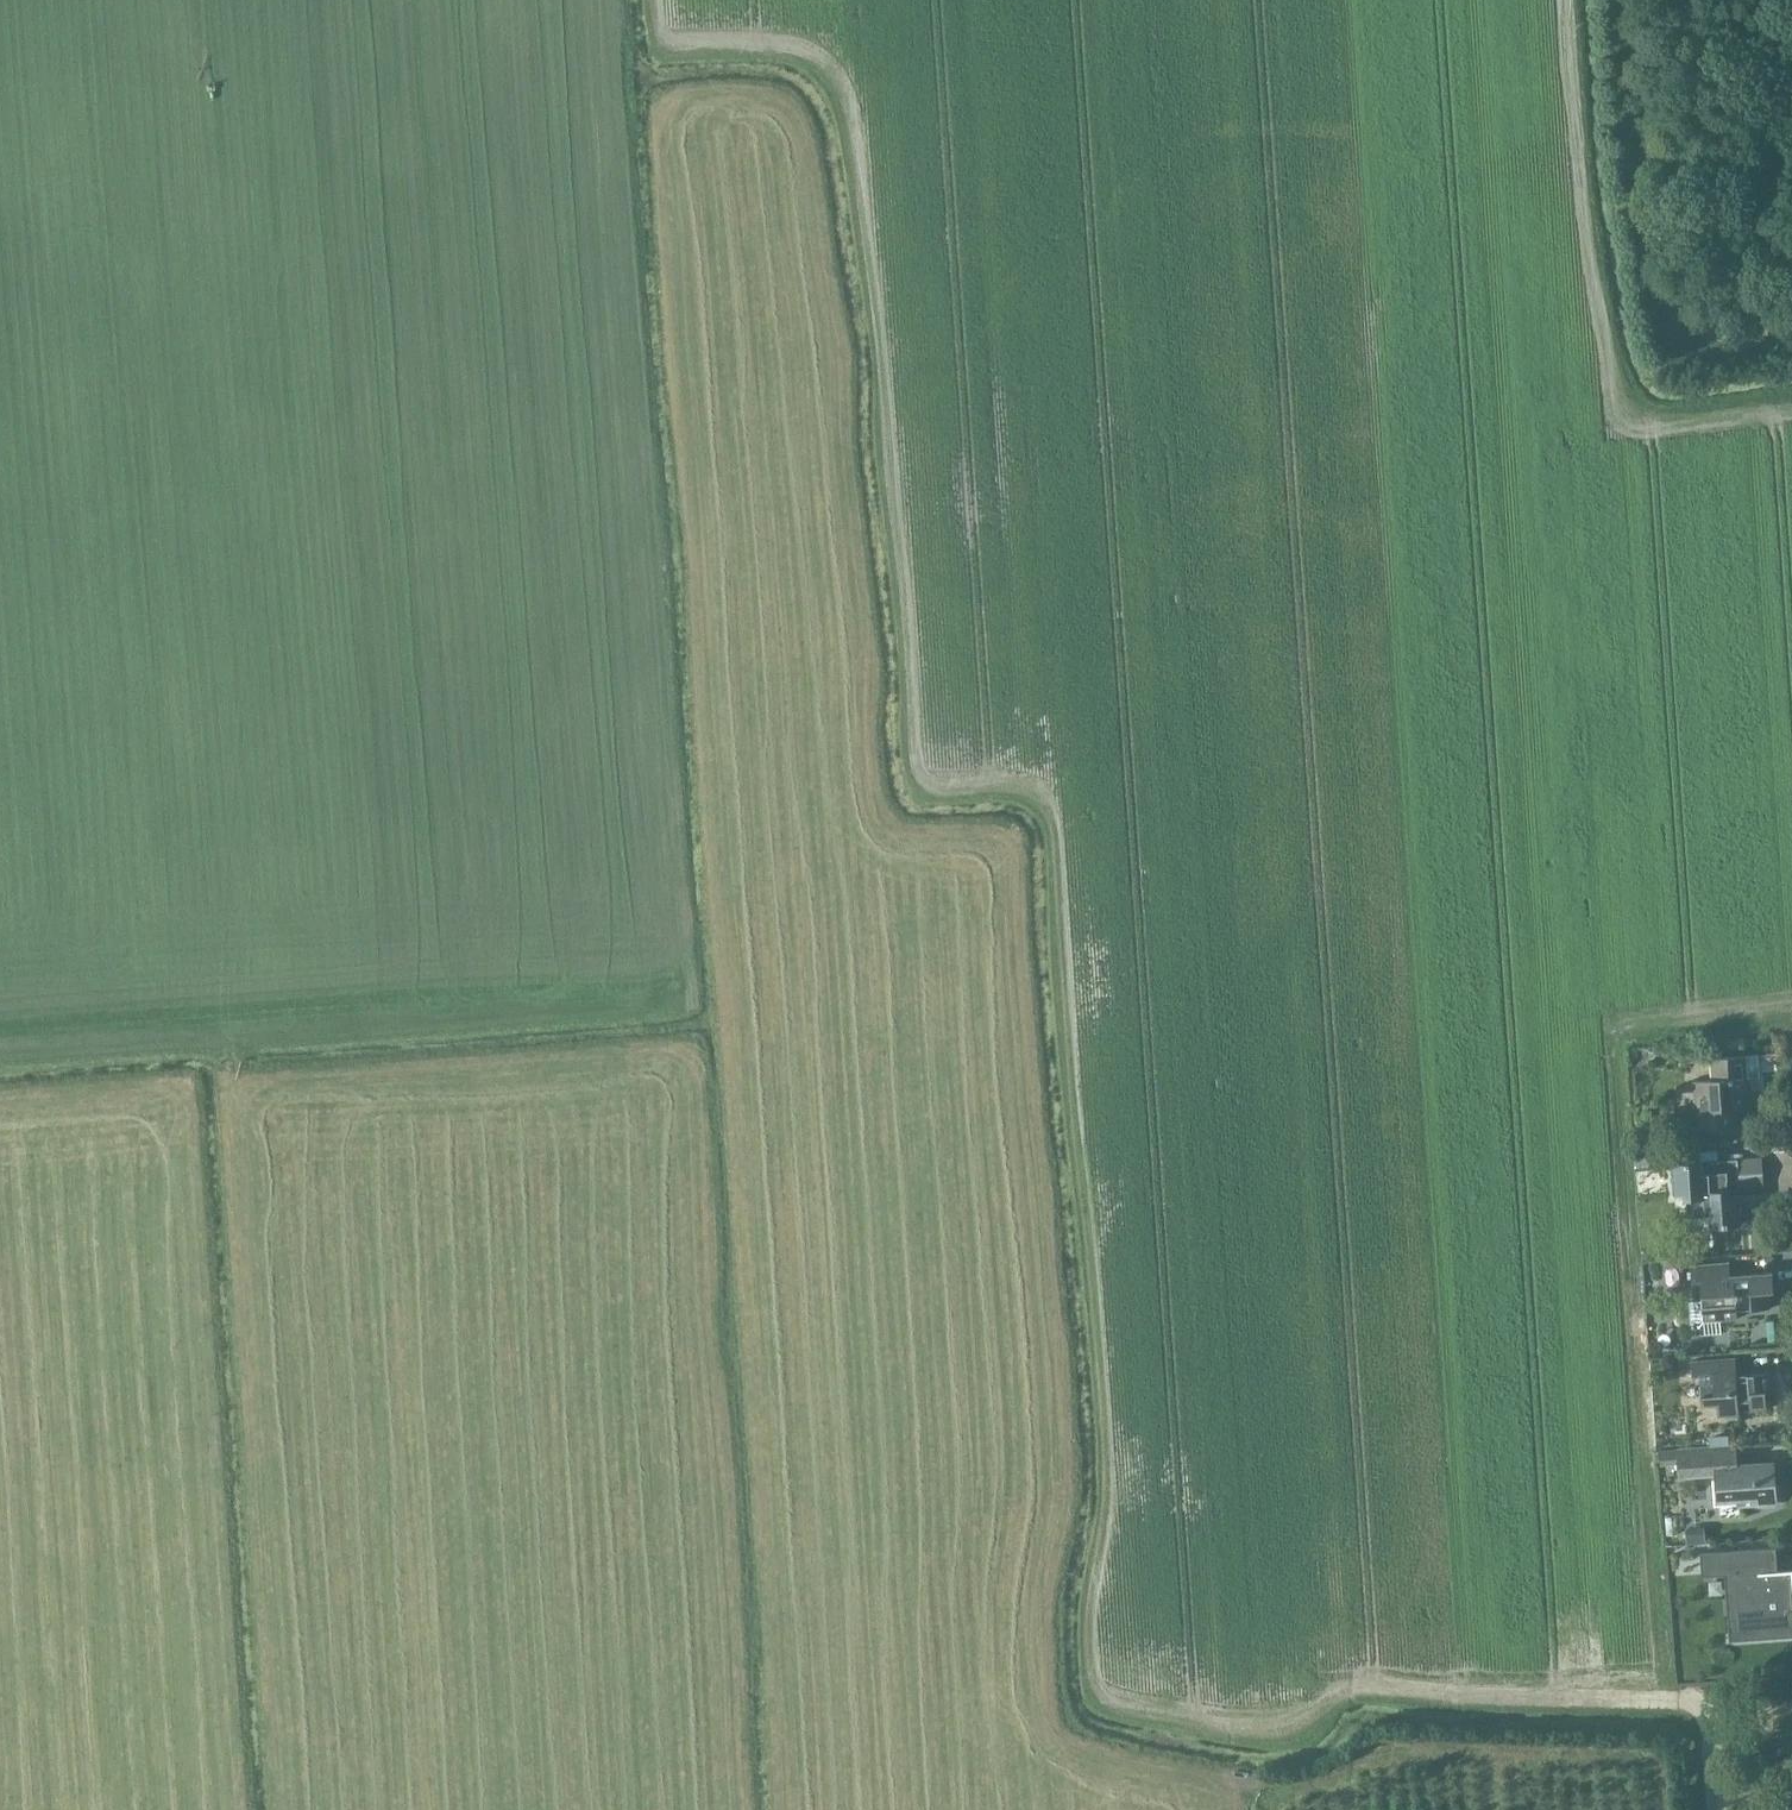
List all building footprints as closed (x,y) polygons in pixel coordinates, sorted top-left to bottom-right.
[(1759,1077),(1757,1055),(1746,1056),(1746,1055),(1711,1058),(1712,1079),(1694,1081),(1698,1130),(1738,1127),(1736,1108),(1750,1107),(1748,1078),(1759,1077)] [(1712,1227),(1743,1225),(1742,1205),(1729,1206),(1728,1190),(1740,1189),(1738,1159),(1708,1161),(1708,1172),(1704,1173),(1703,1161),(1672,1163),(1674,1194),(1686,1193),(1687,1210),(1694,1210),(1694,1217),(1711,1215),(1712,1227)] [(1770,1290),(1775,1290),(1773,1271),(1731,1274),(1730,1261),(1692,1264),(1693,1281),(1701,1280),(1703,1301),(1688,1302),(1690,1336),(1720,1334),(1719,1319),(1738,1318),(1737,1310),(1771,1307),(1770,1290)] [(1700,1375),(1700,1376),(1703,1404),(1718,1403),(1719,1415),(1740,1413),(1740,1410),(1768,1408),(1766,1389),(1771,1389),(1769,1372),(1737,1374),(1736,1356),(1692,1360),(1693,1375),(1700,1375)] [(1737,1465),(1736,1446),(1660,1451),(1661,1466),(1680,1465),(1681,1475),(1718,1472),(1719,1499),(1739,1498),(1740,1502),(1777,1500),(1774,1462),(1737,1465)] [(1776,1572),(1774,1550),(1776,1549),(1776,1547),(1700,1553),(1700,1555),(1705,1555),(1706,1568),(1706,1572),(1719,1571),(1729,1571),(1729,1577),(1730,1577),(1731,1596),(1742,1595),(1749,1595),(1751,1620),(1744,1621),(1733,1622),(1734,1638),(1729,1638),(1730,1641),(1791,1636),(1791,1570),(1778,1571),(1776,1572)]
